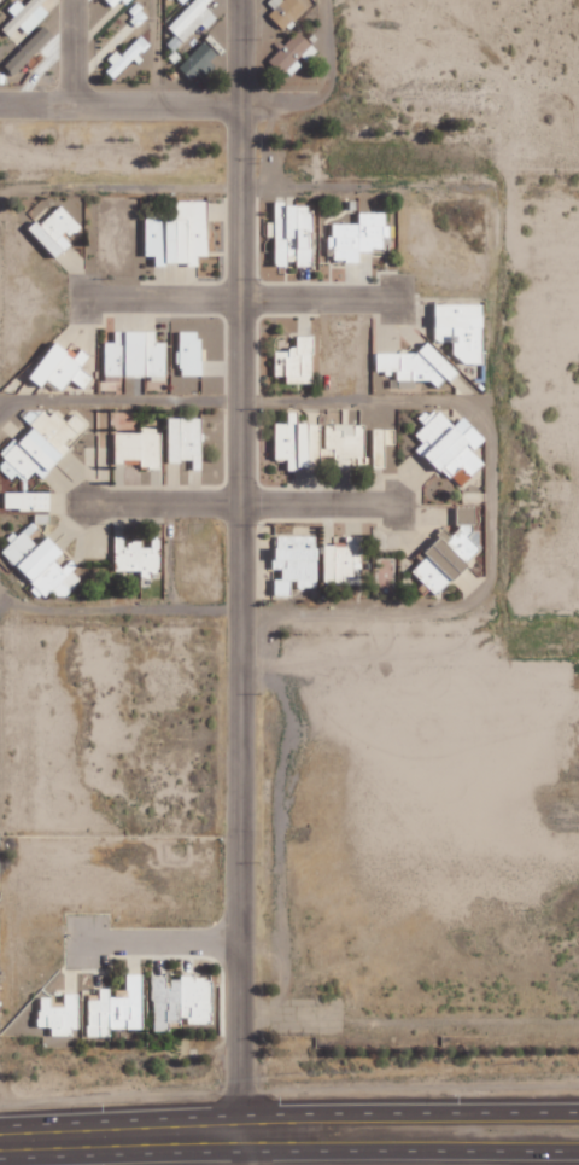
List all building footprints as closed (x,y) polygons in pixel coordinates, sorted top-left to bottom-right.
[(19,0),(18,0),(9,10),(19,19),(29,8),(19,0)] [(201,24),(207,29),(218,17),(206,7),(213,0),(195,0),(169,28),(184,42),(201,24)] [(306,8),(299,0),(271,0),(264,6),(285,28),(306,8)] [(308,62),(319,50),(297,29),(267,61),(284,77),(303,57),(308,62)] [(138,57),(138,58),(151,45),(141,34),(112,62),(114,65),(107,71),(115,79),(138,57)] [(219,54),(204,40),(178,68),(193,82),(219,54)] [(148,219),(148,257),(158,257),(158,265),(201,265),(201,256),(210,257),(210,201),(179,201),(179,220),(148,219)] [(58,258),(74,243),(71,239),(84,227),(62,204),(33,231),(58,258)] [(277,266),(290,266),(290,264),(313,264),(313,204),(276,204),(276,222),(267,222),(267,237),(277,237),(277,266)] [(334,224),(334,235),(329,235),(329,249),(336,249),(336,262),(362,262),(362,251),(387,251),(387,238),(393,238),(393,225),(389,225),(389,213),(360,213),(360,224),(334,224)] [(486,304),(437,305),(438,343),(455,342),(455,364),(487,363),(486,304)] [(157,331),(116,332),(116,342),(105,342),(106,377),(167,376),(167,342),(157,342),(157,331)] [(179,376),(201,376),(202,331),(180,331),(179,376)] [(288,384),(315,383),(314,337),(299,337),(299,350),(273,350),(274,377),(288,377),(288,384)] [(85,389),(94,375),(82,367),(90,355),(82,350),(78,357),(57,343),(33,379),(45,387),(49,381),(64,392),(72,381),(85,389)] [(398,371),(398,383),(458,382),(458,365),(440,366),(440,352),(377,352),(378,371),(398,371)] [(76,412),(70,421),(56,411),(51,416),(44,410),(38,415),(31,410),(25,417),(34,429),(19,440),(15,437),(2,454),(6,460),(0,467),(0,468),(22,485),(25,489),(30,493),(35,486),(28,481),(35,472),(43,478),(53,471),(82,431),(84,430),(90,422),(76,412)] [(465,416),(455,426),(441,411),(416,435),(425,443),(420,448),(459,490),(487,464),(475,452),(487,440),(465,416)] [(366,425),(300,424),(300,412),(289,412),(289,423),(277,423),(276,460),(290,460),(290,468),(323,469),(324,449),(337,449),(336,457),(366,457),(366,425)] [(202,419),(170,418),(169,461),(193,462),(193,470),(201,470),(202,419)] [(161,468),(161,429),(140,429),(140,433),(114,433),(114,460),(141,460),(141,468),(161,468)] [(51,511),(51,492),(5,492),(5,510),(51,511)] [(413,573),(439,597),(483,551),(467,536),(483,519),(468,505),(454,520),(462,528),(453,537),(445,529),(425,551),(430,555),(413,573)] [(1,552),(44,597),(54,588),(64,598),(85,578),(69,562),(64,567),(58,561),(66,553),(50,537),(40,547),(30,536),(38,529),(32,523),(1,552)] [(319,588),(319,536),(278,536),(278,548),(274,548),(274,569),(284,569),(284,580),(276,580),(276,596),(296,596),(296,588),(319,588)] [(363,569),(364,537),(334,536),(333,546),(326,545),(325,583),(358,585),(358,569),(363,569)] [(163,539),(153,539),(153,547),(143,547),(143,542),(127,542),(127,537),(116,537),(116,570),(143,570),(143,578),(152,578),(152,572),(163,572),(163,539)] [(87,1037),(114,1037),(114,1029),(145,1029),(145,974),(128,974),(128,989),(116,989),(116,988),(102,988),(102,1000),(87,1000),(87,1037)] [(214,1024),(214,976),(154,976),(154,1029),(187,1029),(186,1024),(214,1024)]
